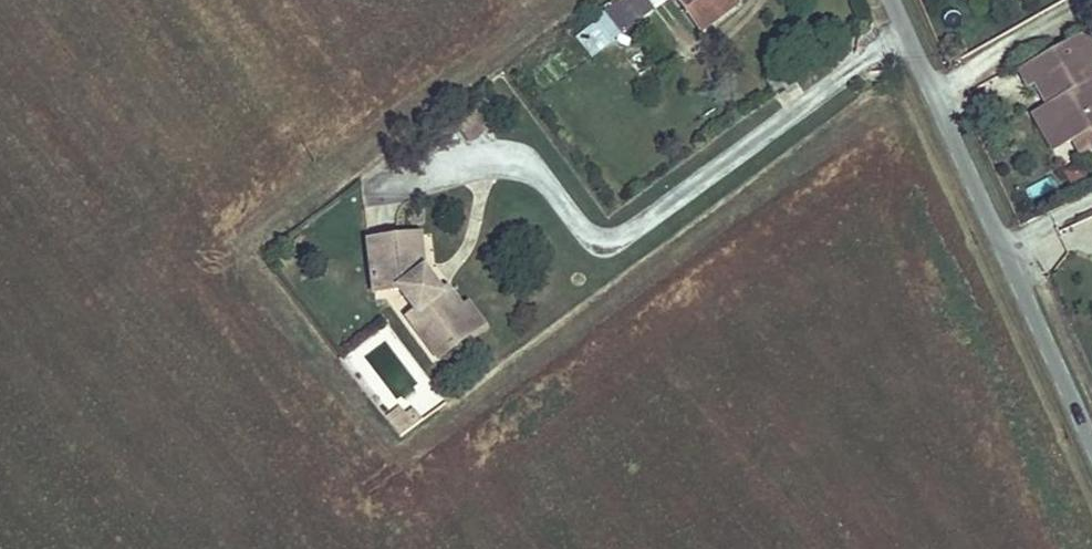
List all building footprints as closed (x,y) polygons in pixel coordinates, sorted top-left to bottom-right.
[(647,0),(636,0),(616,15),(633,36),(658,15),(647,0)] [(704,24),(734,0),(685,0),(704,24)] [(1091,70),(1091,41),(1087,32),(1074,40),(1091,70)] [(1091,70),(1074,40),(1019,70),(1029,88),(1037,84),(1044,96),(1049,94),(1054,103),(1033,114),(1053,152),(1072,142),(1091,130),(1091,88),(1088,91),(1080,76),(1091,70)] [(1072,142),(1079,156),(1091,148),(1091,130),(1072,142)] [(1065,190),(1073,185),(1064,171),(1056,177),(1065,190)] [(361,236),(368,287),(393,284),(398,290),(417,275),(411,267),(416,263),(411,229),(361,236)] [(411,267),(417,275),(422,271),(416,263),(411,267)] [(417,275),(429,290),(434,286),(422,271),(417,275)] [(405,312),(436,351),(462,330),(448,312),(458,304),(440,281),(434,286),(429,290),(417,275),(398,290),(411,307),(405,312)] [(458,304),(448,312),(462,330),(478,317),(463,299),(458,304)] [(406,415),(400,407),(388,417),(401,434),(417,422),(409,413),(406,415)] [(423,417),(415,407),(409,413),(417,422),(423,417)]
